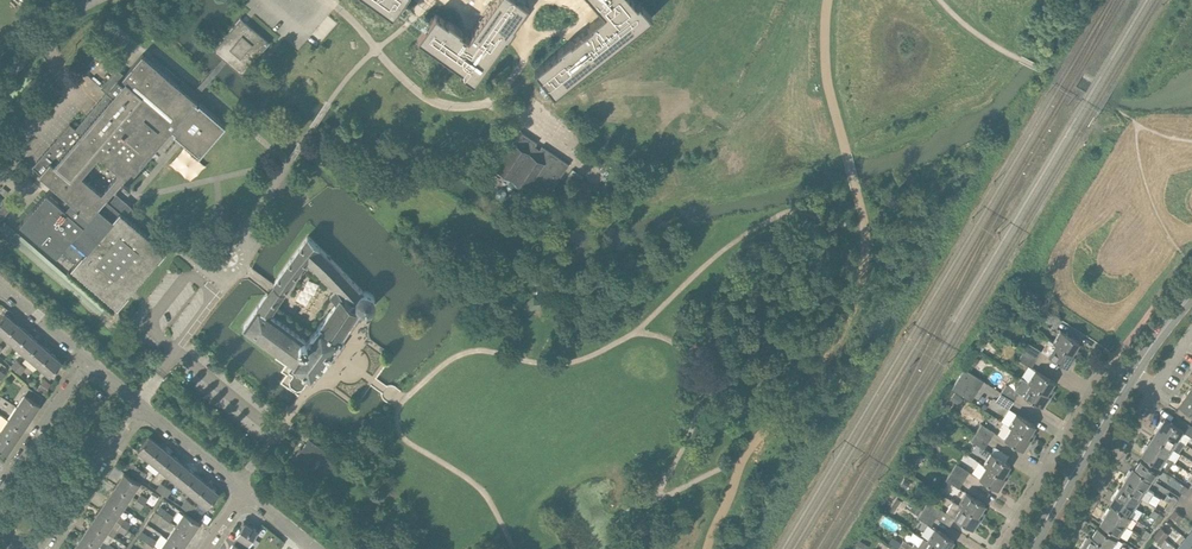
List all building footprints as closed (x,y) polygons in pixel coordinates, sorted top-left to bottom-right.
[(392,17),(398,9),(404,13),(409,5),(405,3),(404,4),(402,3),(404,0),(369,0),(392,17)] [(417,39),(461,70),(459,73),(474,83),(505,39),(506,40),(515,28),(514,27),(528,6),(522,2),(523,0),(495,0),(468,38),(461,32),(462,31),(449,22),(448,23),(435,14),(427,26),(425,24),(429,19),(425,17),(420,24),(425,28),(417,39)] [(535,71),(543,82),(539,85),(545,92),(549,89),(554,95),(652,18),(639,3),(637,5),(632,0),(591,0),(604,14),(589,26),(591,27),(571,42),(570,41),(558,51),(559,52),(535,71)] [(225,61),(241,75),(269,43),(240,18),(213,50),(225,61)] [(27,216),(20,224),(31,233),(55,254),(60,249),(76,263),(72,269),(118,308),(129,296),(128,295),(131,290),(157,260),(158,261),(165,252),(120,213),(115,208),(116,206),(118,205),(120,202),(118,200),(115,197),(111,202),(109,204),(105,200),(122,180),(122,181),(121,182),(128,188),(130,185),(127,182),(170,131),(171,132),(172,131),(174,133),(173,134),(184,144),(199,157),(225,126),(199,103),(198,105),(196,103),(197,102),(194,99),(190,96),(142,55),(125,75),(118,70),(102,88),(112,97),(98,112),(81,133),(70,124),(33,167),(40,173),(39,175),(40,176),(43,178),(64,197),(58,203),(46,193),(45,194),(27,216)] [(566,165),(517,133),(484,181),(497,191),(494,195),(533,219),(566,165)] [(187,146),(173,162),(194,181),(208,165),(187,146)] [(8,199),(0,208),(0,221),(15,204),(8,199)] [(345,343),(339,339),(358,311),(358,310),(359,310),(361,311),(364,312),(366,311),(368,311),(369,311),(371,309),(372,308),(374,305),(375,304),(375,302),(375,299),(374,298),(372,295),(370,293),(368,291),(366,291),(365,291),(363,291),(319,247),(306,236),(278,275),(271,285),(269,288),(256,307),(241,328),(292,364),(289,368),(291,370),(290,372),(292,374),(288,379),(289,385),(292,387),(296,390),(302,388),(309,377),(310,379),(319,367),(324,371),(332,360),(333,361),(337,354),(336,353),(345,343)] [(522,307),(529,314),(540,304),(533,297),(522,307)] [(1042,320),(1056,329),(1061,320),(1048,312),(1042,320)] [(4,337),(16,323),(5,313),(0,319),(0,333),(4,337)] [(4,337),(16,347),(28,333),(16,323),(4,337)] [(1052,342),(1075,357),(1079,351),(1075,349),(1079,343),(1059,331),(1052,342)] [(16,347),(27,357),(39,343),(28,333),(16,347)] [(1074,360),(1075,357),(1052,342),(1048,339),(1041,350),(1047,355),(1066,368),(1072,359),(1074,360)] [(27,357),(38,367),(50,353),(39,343),(27,357)] [(1023,351),(1036,360),(1041,351),(1028,343),(1023,351)] [(1031,368),(1036,360),(1023,351),(1017,360),(1031,368)] [(50,353),(38,367),(50,376),(62,362),(50,353)] [(15,370),(21,364),(16,360),(11,366),(15,370)] [(15,370),(20,375),(26,368),(21,364),(15,370)] [(964,370),(952,389),(971,401),(983,382),(964,370)] [(1027,381),(1029,383),(1050,397),(1054,391),(1050,388),(1054,382),(1034,370),(1027,381)] [(1048,399),(1050,397),(1029,383),(1022,395),(1042,408),(1047,398),(1048,399)] [(44,394),(48,389),(40,384),(37,389),(44,394)] [(1000,392),(1014,401),(1019,393),(1005,384),(1000,392)] [(16,406),(32,416),(40,404),(38,403),(42,397),(29,388),(25,394),(16,406)] [(955,393),(952,398),(961,403),(964,397),(955,393)] [(1177,412),(1191,422),(1191,421),(1191,399),(1186,395),(1183,400),(1184,401),(1180,406),(1177,412)] [(24,429),(32,416),(16,406),(8,419),(24,429)] [(1015,413),(1007,425),(1031,440),(1035,434),(1031,431),(1034,426),(1015,413)] [(1159,427),(1179,439),(1184,431),(1191,436),(1191,426),(1177,417),(1173,423),(1165,417),(1159,427)] [(16,441),(24,429),(8,419),(0,430),(0,431),(16,441)] [(976,432),(989,441),(994,432),(981,424),(976,432)] [(1029,442),(1031,440),(1007,425),(1006,424),(998,435),(1022,451),(1028,442),(1029,442)] [(1159,427),(1153,436),(1173,449),(1179,453),(1185,443),(1179,439),(1159,427)] [(0,431),(0,450),(7,454),(16,441),(0,431)] [(983,449),(989,441),(976,432),(970,441),(983,449)] [(137,451),(149,460),(160,446),(149,436),(137,451)] [(1153,436),(1147,445),(1167,458),(1173,449),(1153,436)] [(317,462),(318,462),(320,459),(330,467),(337,458),(309,438),(284,469),(302,482),(317,462)] [(1147,445),(1141,454),(1161,467),(1167,471),(1173,462),(1167,458),(1147,445)] [(149,460),(160,470),(172,455),(160,446),(149,460)] [(982,465),(985,466),(1006,479),(1010,474),(1006,471),(1009,465),(990,453),(982,465)] [(160,470),(172,479),(184,465),(172,455),(160,470)] [(1141,459),(1135,468),(1152,480),(1155,482),(1161,472),(1141,459)] [(951,472),(964,480),(969,472),(956,464),(951,472)] [(172,479),(184,489),(195,474),(184,465),(172,479)] [(131,473),(137,477),(141,470),(136,466),(131,473)] [(1004,482),(1006,479),(985,466),(978,478),(997,490),(1003,481),(1004,482)] [(1133,467),(1127,476),(1147,488),(1152,480),(1135,468),(1133,467)] [(137,477),(142,480),(147,473),(141,470),(137,477)] [(958,489),(964,480),(951,472),(945,480),(958,489)] [(116,485),(132,496),(140,483),(124,473),(116,485)] [(184,489),(195,498),(207,484),(195,474),(184,489)] [(1127,476),(1121,485),(1141,498),(1148,502),(1156,507),(1161,498),(1154,493),(1147,488),(1127,476)] [(156,490),(161,493),(166,486),(161,483),(156,490)] [(207,484),(195,498),(207,507),(218,493),(207,484)] [(124,508),(132,496),(116,485),(108,498),(124,508)] [(1121,485),(1116,494),(1135,507),(1141,498),(1121,485)] [(1184,485),(1179,491),(1184,494),(1188,488),(1184,485)] [(161,493),(166,497),(171,490),(166,486),(161,493)] [(957,505),(960,506),(981,520),(985,513),(981,511),(985,505),(965,492),(957,505)] [(137,500),(144,504),(148,499),(140,494),(137,500)] [(1116,494),(1110,504),(1112,505),(1120,511),(1121,510),(1130,515),(1135,507),(1116,494)] [(1168,495),(1165,500),(1166,500),(1170,503),(1174,506),(1178,499),(1173,496),(1173,498),(1168,495)] [(115,521),(124,508),(108,498),(99,510),(115,521)] [(181,506),(186,510),(191,503),(186,499),(181,506)] [(141,510),(144,504),(137,500),(133,505),(141,510)] [(922,509),(936,518),(941,510),(928,501),(922,509)] [(981,520),(960,506),(957,505),(952,502),(945,512),(953,517),(972,530),(978,521),(979,522),(981,520)] [(186,510),(191,514),(196,506),(191,503),(186,510)] [(1170,503),(1165,509),(1169,512),(1174,506),(1170,503)] [(1112,505),(1106,514),(1125,526),(1132,517),(1130,515),(1121,510),(1120,511),(1112,505)] [(930,526),(936,518),(922,509),(920,513),(918,516),(917,518),(930,526)] [(91,523),(107,533),(111,526),(115,521),(99,510),(91,523)] [(1174,510),(1170,515),(1179,523),(1183,518),(1174,510)] [(162,517),(170,521),(173,516),(166,511),(162,517)] [(175,525),(191,535),(199,523),(183,512),(175,525)] [(1160,513),(1156,520),(1160,522),(1164,516),(1160,513)] [(1106,514),(1100,523),(1120,535),(1125,526),(1106,514)] [(166,527),(170,521),(162,517),(159,522),(166,527)] [(120,524),(128,529),(131,524),(124,519),(120,524)] [(1156,520),(1152,526),(1156,529),(1160,522),(1156,520)] [(235,542),(245,548),(246,548),(258,531),(249,526),(244,522),(235,535),(238,537),(235,542)] [(99,546),(107,533),(91,523),(83,535),(99,546)] [(128,529),(120,524),(117,530),(124,535),(128,529)] [(183,548),(191,535),(175,525),(167,537),(183,548)] [(1098,526),(1092,535),(1103,542),(1103,543),(1109,547),(1112,548),(1118,539),(1098,526)] [(945,548),(954,548),(950,546),(954,540),(934,528),(928,538),(945,548)] [(1160,528),(1157,532),(1165,539),(1169,534),(1160,528)] [(1146,530),(1142,536),(1146,539),(1150,533),(1146,530)] [(1157,532),(1153,537),(1161,544),(1165,539),(1157,532)] [(1084,543),(1093,548),(1108,548),(1109,547),(1103,543),(1103,542),(1092,535),(1090,534),(1084,543)] [(77,548),(96,548),(99,546),(83,535),(75,548),(77,548)] [(154,546),(157,541),(150,536),(146,541),(154,546)] [(1142,536),(1138,543),(1142,545),(1146,539),(1142,536)] [(167,537),(162,545),(159,548),(182,548),(183,548),(167,537)] [(928,538),(926,540),(923,538),(918,546),(914,544),(912,546),(903,541),(897,548),(945,548),(928,538)] [(1177,548),(1191,548),(1191,544),(1186,539),(1177,548)]
